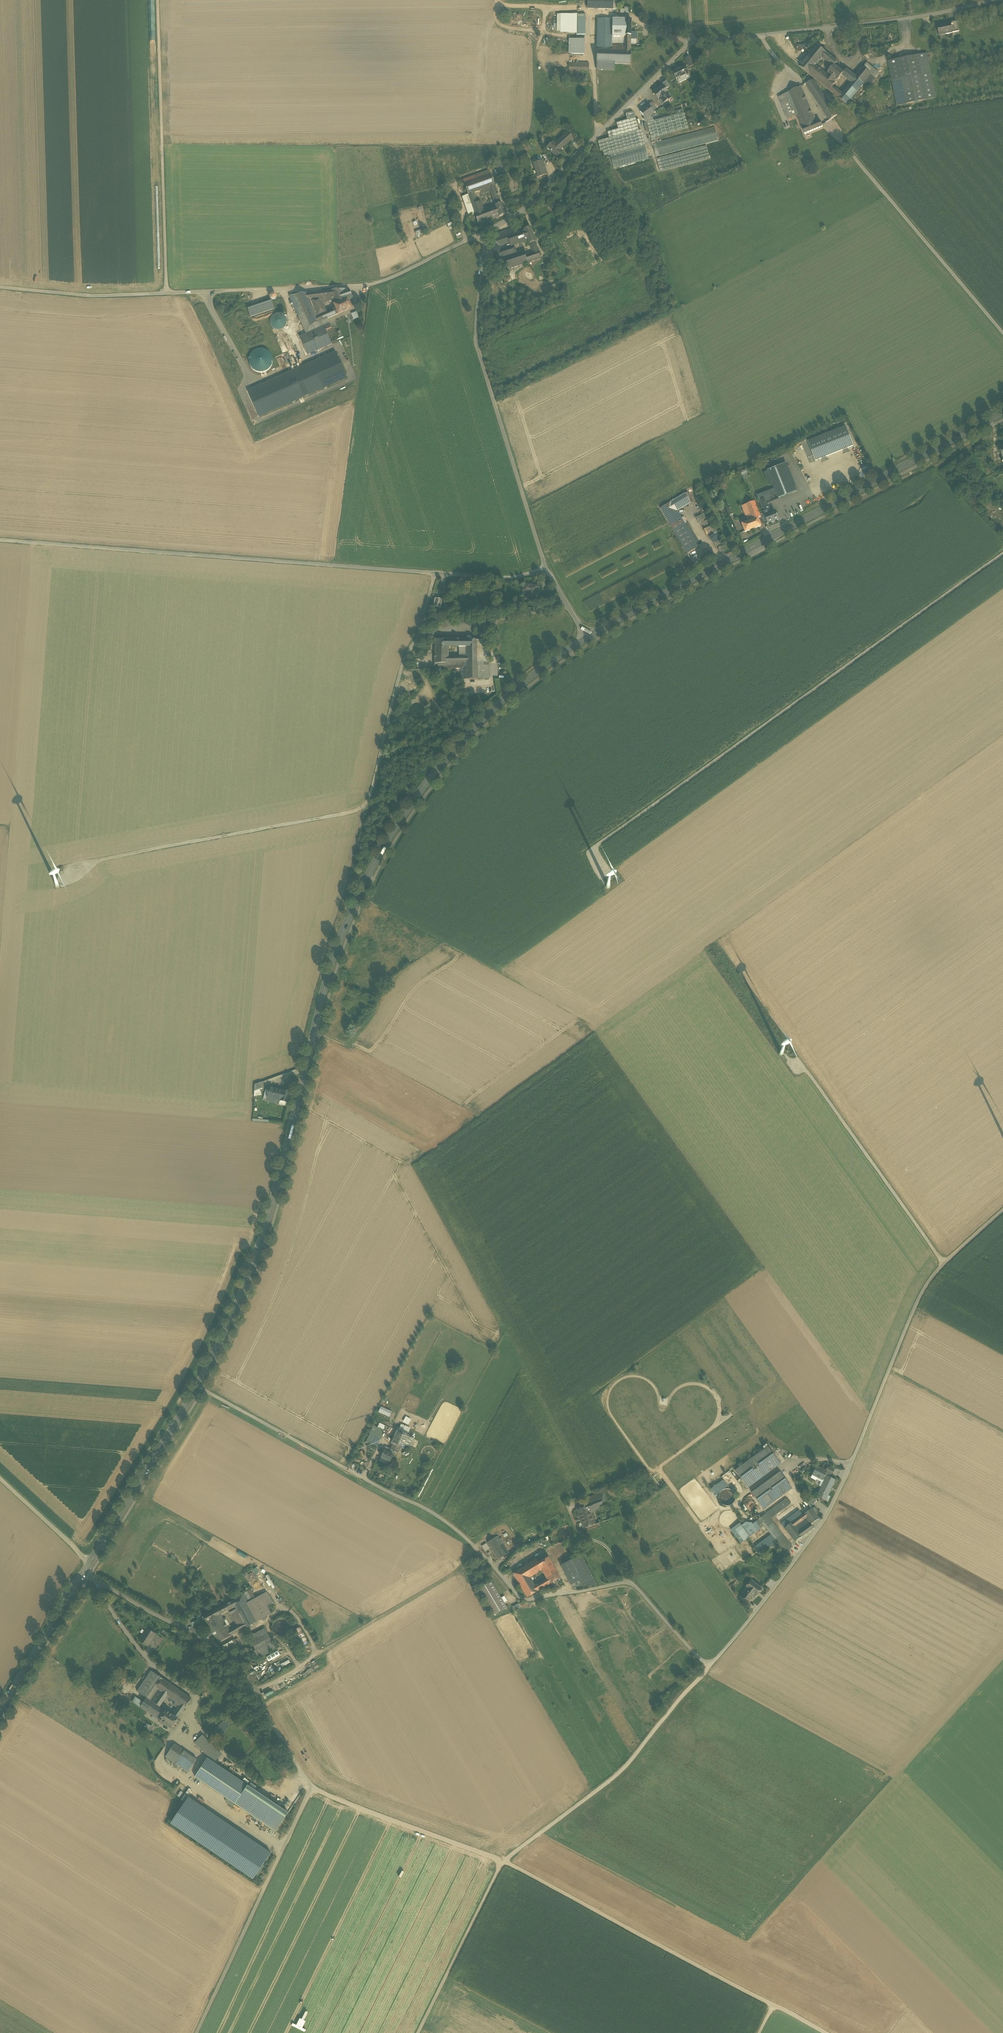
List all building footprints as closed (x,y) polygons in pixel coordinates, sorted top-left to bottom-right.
[(588,10),(612,10),(612,0),(588,0),(588,10)] [(577,15),(557,14),(557,33),(577,34),(577,15)] [(577,15),(577,34),(585,34),(585,15),(577,15)] [(597,19),(596,70),(614,70),(614,64),(631,64),(631,20),(597,19)] [(950,23),(937,26),(939,35),(945,33),(946,34),(952,33),(950,23)] [(585,40),(569,39),(568,54),(584,54),(585,40)] [(819,44),(801,67),(828,90),(835,83),(826,74),(814,65),(821,57),(832,65),(834,62),(836,60),(825,52),(827,51),(819,44)] [(926,53),(887,60),(896,106),(935,99),(926,53)] [(685,58),(689,67),(695,65),(691,56),(685,58)] [(832,65),(826,74),(835,83),(845,71),(834,62),(832,65)] [(835,83),(828,90),(845,105),(858,91),(862,95),(876,78),(862,66),(855,74),(847,68),(845,71),(835,83)] [(681,68),(679,69),(675,70),(675,71),(672,73),(675,79),(675,78),(676,81),(688,75),(685,67),(681,68)] [(813,80),(804,86),(828,121),(837,116),(813,80)] [(666,90),(662,85),(659,87),(659,88),(659,89),(653,93),(659,100),(668,93),(666,90)] [(801,87),(787,93),(795,112),(809,106),(801,87)] [(668,93),(659,100),(662,104),(668,100),(667,99),(670,97),(671,98),(668,93)] [(787,93),(774,100),(784,121),(797,116),(795,112),(787,93)] [(640,112),(646,119),(654,113),(648,106),(640,112)] [(809,106),(795,112),(797,116),(802,129),(816,123),(809,106)] [(683,114),(644,124),(645,128),(648,127),(651,138),(687,129),(683,114)] [(635,118),(616,123),(618,129),(607,132),(609,139),(638,131),(635,118)] [(830,122),(834,128),(840,125),(836,119),(830,122)] [(816,123),(802,129),(805,134),(823,127),(820,121),(816,123)] [(715,128),(653,142),(659,170),(710,159),(706,143),(718,140),(715,128)] [(609,139),(598,142),(600,151),(602,151),(604,157),(610,155),(645,146),(640,130),(638,131),(609,139)] [(565,135),(553,146),(551,143),(547,147),(552,152),(553,150),(558,155),(562,151),(560,150),(568,143),(570,141),(565,135)] [(645,146),(610,155),(614,168),(648,159),(645,146)] [(551,161),(546,153),(543,155),(545,159),(547,158),(550,162),(551,161)] [(500,162),(495,163),(499,175),(504,173),(500,162)] [(546,175),(542,162),(534,165),(538,178),(546,175)] [(491,174),(464,184),(468,194),(468,195),(474,193),(481,190),(489,188),(495,186),(491,174)] [(491,192),(495,206),(501,203),(495,186),(489,188),(491,192)] [(489,208),(483,210),(481,202),(477,203),(474,193),(468,195),(474,213),(478,225),(493,219),(489,208)] [(468,195),(468,194),(462,197),(468,215),(474,213),(468,195)] [(495,206),(489,208),(493,219),(505,215),(501,203),(495,206)] [(517,227),(505,231),(511,247),(525,243),(521,230),(519,231),(517,227)] [(530,227),(521,230),(525,243),(529,242),(530,244),(535,242),(530,227)] [(416,232),(417,236),(426,232),(425,228),(416,232)] [(349,289),(330,290),(335,304),(348,298),(348,299),(352,298),(349,289)] [(307,293),(295,295),(304,315),(310,327),(320,322),(307,293)] [(335,304),(334,304),(338,314),(352,308),(348,299),(348,298),(335,304)] [(271,301),(247,308),(250,317),(274,309),(271,301)] [(279,332),(282,332),(284,330),(286,328),(288,325),(288,322),(287,319),(286,317),(283,315),(280,314),(277,314),(274,315),(272,317),(270,320),(270,323),(270,326),(271,328),(273,330),(276,332),(279,332)] [(310,327),(304,315),(298,317),(306,334),(324,326),(322,321),(320,322),(310,327)] [(324,326),(306,334),(305,334),(313,352),(332,344),(326,330),(324,326)] [(340,330),(336,332),(338,336),(333,338),(333,337),(330,338),(332,342),(343,337),(340,330)] [(313,352),(305,334),(299,337),(307,355),(313,352)] [(258,416),(348,380),(337,351),(297,367),(297,369),(248,389),(258,416)] [(264,356),(251,357),(252,372),(272,371),(271,352),(264,353),(264,356)] [(847,427),(809,443),(816,460),(854,444),(847,427)] [(786,465),(768,471),(779,499),(797,493),(786,465)] [(661,509),(687,554),(697,548),(694,545),(698,543),(687,524),(683,526),(675,511),(680,508),(681,510),(691,504),(685,494),(661,509)] [(765,499),(759,501),(764,516),(771,513),(765,499)] [(754,503),(742,508),(747,521),(748,520),(749,522),(757,519),(760,517),(754,503)] [(771,513),(764,516),(767,524),(778,520),(775,511),(771,513)] [(749,522),(742,524),(745,532),(760,527),(757,519),(749,522)] [(709,534),(712,541),(720,538),(717,531),(709,534)] [(526,598),(534,600),(537,587),(524,584),(523,590),(528,591),(526,598)] [(475,640),(455,640),(455,647),(465,647),(465,655),(448,654),(448,650),(435,650),(434,667),(460,667),(461,680),(477,680),(475,640)] [(455,640),(435,640),(435,650),(448,650),(448,647),(455,647),(455,640)] [(489,640),(475,640),(477,680),(489,680),(489,640)] [(252,1085),(256,1096),(262,1094),(260,1088),(263,1087),(261,1082),(252,1085)] [(291,1093),(269,1087),(266,1101),(279,1104),(280,1101),(288,1103),(291,1093)] [(406,1417),(403,1422),(408,1425),(411,1420),(406,1417)] [(373,1426),(365,1443),(377,1448),(384,1431),(383,1430),(377,1428),(373,1426)] [(409,1430),(400,1426),(397,1432),(407,1436),(409,1430)] [(407,1436),(397,1432),(392,1443),(397,1445),(403,1448),(405,1444),(409,1446),(413,1439),(407,1436)] [(397,1445),(392,1443),(390,1449),(388,1452),(393,1454),(396,1449),(395,1449),(397,1445)] [(767,1447),(735,1471),(748,1488),(780,1464),(767,1447)] [(388,1452),(384,1450),(381,1458),(386,1461),(390,1462),(393,1454),(388,1452)] [(826,1471),(816,1466),(812,1475),(817,1477),(822,1480),(824,1481),(826,1476),(828,1477),(830,1473),(825,1471),(826,1471)] [(780,1472),(751,1493),(763,1509),(792,1488),(780,1472)] [(824,1481),(816,1496),(825,1501),(825,1500),(824,1500),(827,1495),(827,1496),(835,1480),(835,1481),(835,1480),(828,1477),(826,1476),(824,1481)] [(710,1489),(715,1496),(718,1494),(726,1507),(736,1500),(733,1495),(734,1494),(729,1486),(728,1487),(724,1480),(710,1489)] [(786,1498),(766,1513),(770,1518),(790,1504),(786,1498)] [(811,1509),(803,1515),(806,1518),(810,1524),(810,1525),(811,1524),(819,1519),(811,1509)] [(799,1511),(781,1524),(784,1529),(792,1523),(803,1515),(799,1511)] [(581,1518),(585,1528),(596,1524),(592,1514),(581,1518)] [(793,1547),(766,1514),(758,1519),(785,1553),(793,1547)] [(803,1515),(792,1523),(795,1526),(806,1518),(803,1515)] [(806,1518),(795,1526),(799,1531),(804,1528),(807,1526),(810,1524),(806,1518)] [(792,1523),(784,1529),(795,1542),(803,1536),(799,1531),(795,1526),(792,1523)] [(506,1555),(495,1538),(494,1538),(487,1543),(490,1547),(498,1560),(506,1555)] [(547,1554),(537,1559),(540,1563),(549,1557),(547,1554)] [(581,1555),(560,1565),(572,1588),(576,1586),(578,1589),(597,1585),(581,1555)] [(549,1557),(540,1563),(538,1564),(542,1570),(546,1576),(557,1570),(549,1557)] [(537,1559),(524,1567),(530,1578),(542,1570),(538,1564),(540,1563),(537,1559)] [(530,1578),(524,1567),(514,1573),(527,1598),(538,1591),(536,1587),(530,1578)] [(557,1570),(546,1576),(548,1580),(550,1584),(561,1578),(557,1570)] [(548,1580),(539,1585),(542,1589),(550,1584),(548,1580)] [(751,1580),(745,1588),(748,1590),(744,1595),(743,1594),(740,1597),(747,1603),(754,1594),(756,1596),(762,1589),(751,1580)] [(507,1608),(491,1582),(478,1590),(493,1616),(507,1608)] [(244,1595),(226,1605),(229,1611),(232,1617),(237,1615),(244,1629),(258,1621),(244,1595)] [(226,1605),(220,1608),(223,1614),(229,1611),(226,1605)] [(218,1609),(204,1617),(209,1626),(223,1619),(221,1615),(218,1609)] [(203,1617),(192,1624),(195,1629),(206,1623),(203,1617)] [(223,1619),(209,1626),(212,1631),(208,1633),(209,1636),(213,1634),(214,1635),(228,1628),(223,1619)] [(228,1628),(214,1635),(218,1643),(232,1635),(228,1628)] [(248,1636),(255,1651),(253,1652),(256,1659),(276,1650),(266,1628),(248,1636)] [(156,1634),(147,1629),(140,1641),(148,1646),(151,1641),(156,1634)] [(160,1638),(156,1634),(151,1641),(156,1644),(160,1638)] [(237,1637),(234,1639),(232,1635),(221,1642),(227,1652),(241,1645),(237,1637)] [(269,1661),(280,1656),(278,1651),(266,1656),(269,1661)] [(162,1692),(168,1683),(151,1671),(137,1691),(147,1698),(160,1706),(167,1696),(162,1692)] [(191,1699),(168,1683),(162,1692),(167,1696),(176,1702),(181,1705),(185,1708),(191,1699)] [(140,1707),(144,1702),(135,1697),(132,1702),(140,1707)] [(159,1720),(166,1710),(160,1706),(147,1698),(144,1702),(140,1707),(159,1720)] [(173,1715),(178,1719),(185,1708),(181,1705),(178,1708),(173,1715)] [(173,1715),(166,1710),(159,1720),(171,1728),(178,1719),(173,1715)] [(227,1719),(215,1729),(218,1732),(230,1723),(227,1719)] [(209,1757),(213,1761),(221,1754),(203,1735),(195,1743),(209,1757)] [(197,1759),(174,1744),(165,1757),(188,1772),(197,1759)] [(248,1786),(207,1758),(195,1777),(235,1804),(248,1786)] [(282,1809),(248,1786),(235,1804),(276,1831),(288,1813),(282,1809)] [(282,1809),(288,1813),(302,1792),(296,1788),(282,1809)] [(170,1823),(253,1879),(256,1875),(263,1865),(271,1853),(188,1797),(170,1823)] [(258,1877),(265,1866),(263,1865),(256,1875),(258,1877)]
